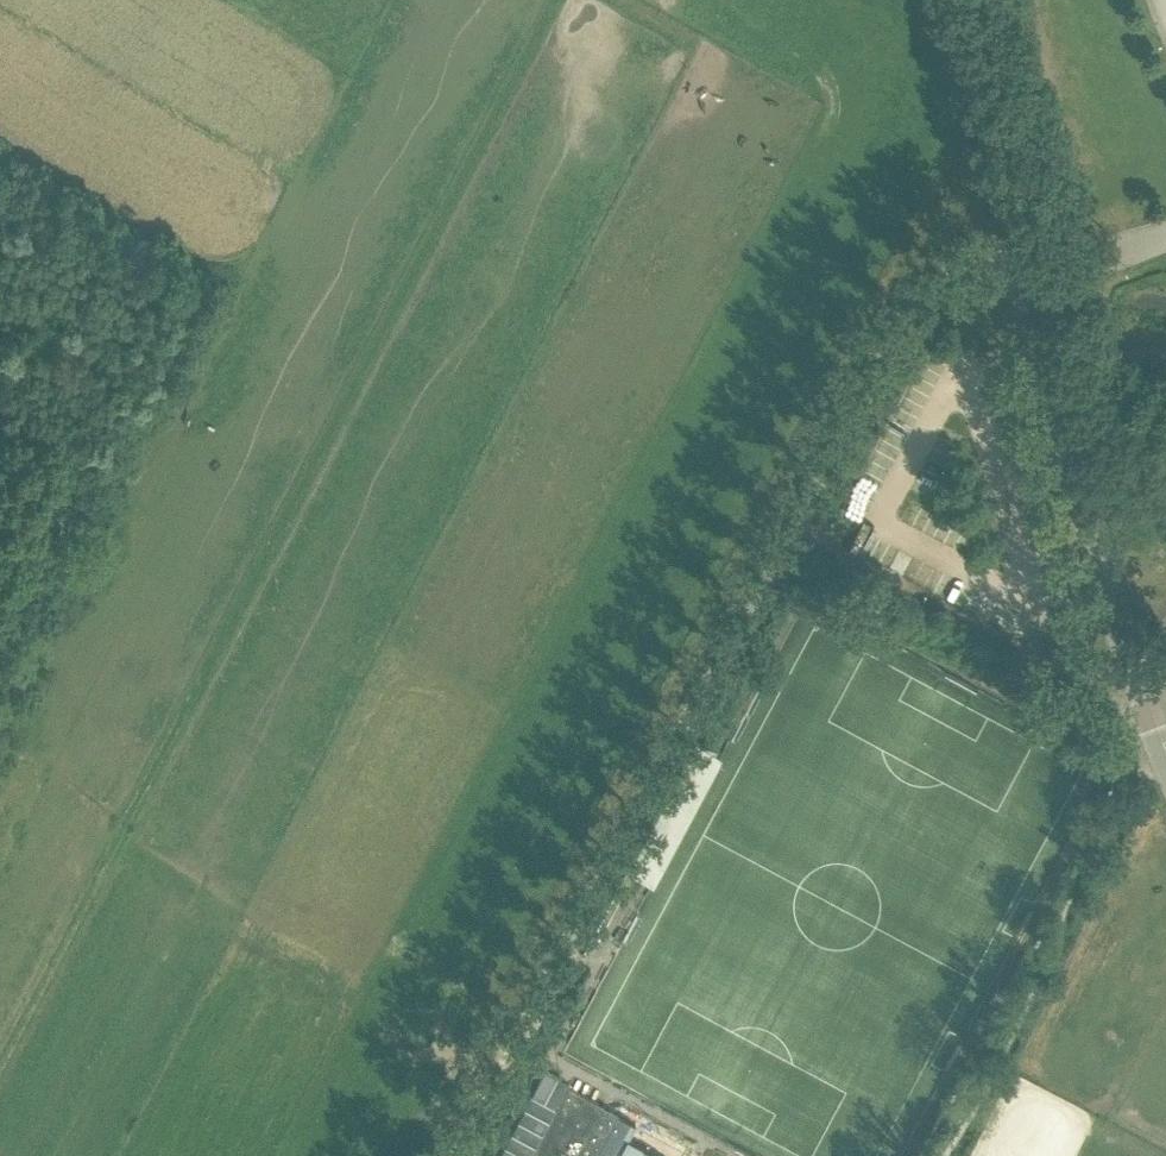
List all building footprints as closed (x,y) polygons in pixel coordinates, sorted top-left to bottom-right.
[(618,1115),(569,1088),(533,1155),(596,1155),(618,1115)]
